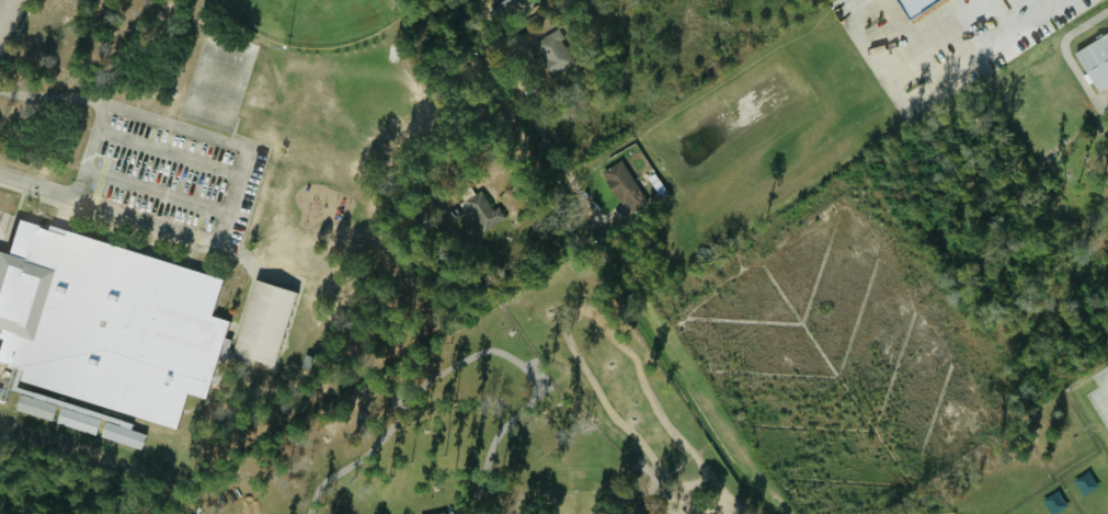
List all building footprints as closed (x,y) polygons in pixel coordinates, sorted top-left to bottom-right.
[(937,0),(895,0),(905,18),(937,0)] [(552,76),(576,62),(557,30),(534,44),(552,76)] [(1107,86),(1107,32),(1074,54),(1098,92),(1107,86)] [(648,204),(622,159),(603,170),(628,215),(648,204)] [(24,368),(0,362),(0,253),(4,254),(16,219),(66,233),(67,228),(222,278),(210,313),(229,320),(225,336),(237,342),(256,278),(298,292),(276,365),(252,357),(249,365),(226,357),(218,384),(212,381),(206,398),(189,392),(176,429),(20,379),(24,368)] [(56,404),(44,401),(45,398),(20,391),(15,410),(51,420),(56,404)] [(77,406),(76,410),(61,406),(56,422),(95,435),(100,418),(92,415),(93,411),(77,406)] [(140,448),(145,432),(105,421),(100,437),(140,448)]
